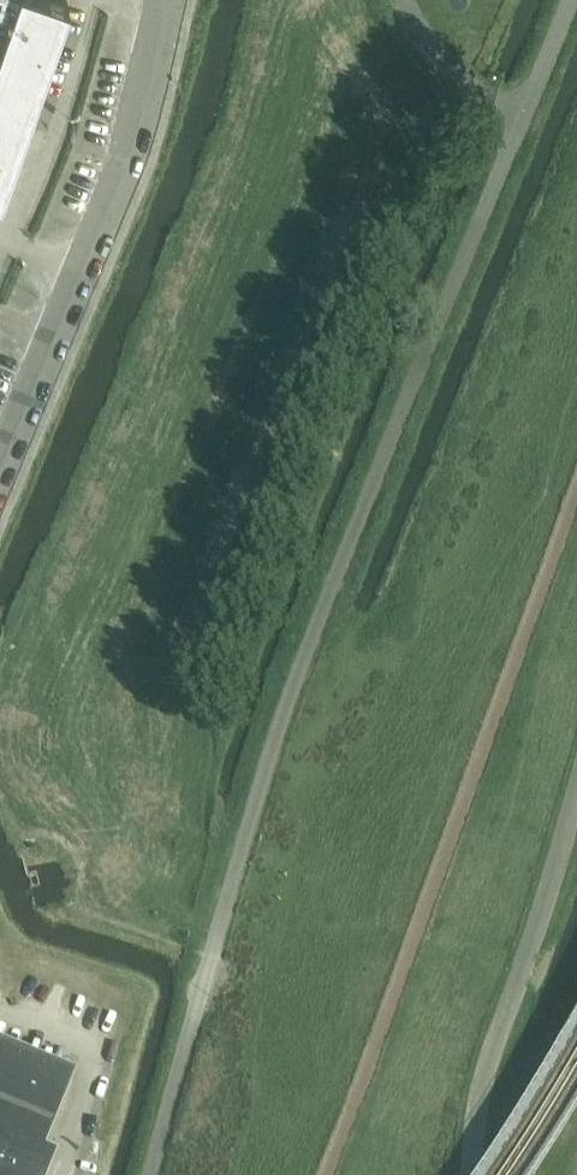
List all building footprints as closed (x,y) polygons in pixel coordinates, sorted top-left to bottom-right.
[(68,1),(65,0),(0,0),(0,196),(16,151),(23,131),(68,1)] [(53,1162),(41,1157),(72,1081),(0,1051),(0,1174),(48,1174),(53,1162)]
